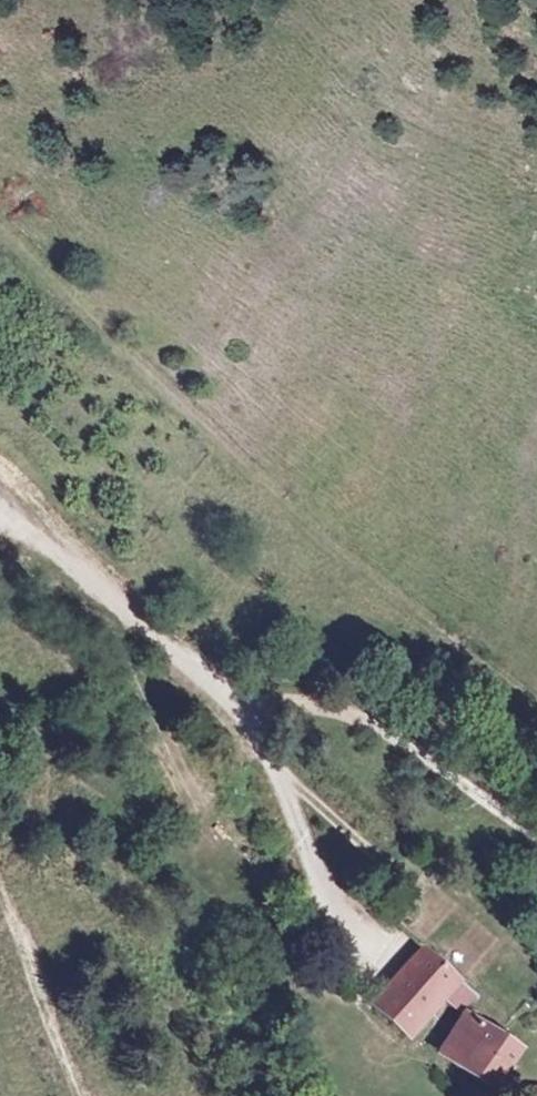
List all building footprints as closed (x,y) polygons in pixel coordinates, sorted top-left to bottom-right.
[(476,1002),(425,948),(366,1002),(407,1046),(446,1010),(455,1015),(476,1002)] [(427,1060),(485,1095),(492,1095),(518,1054),(455,1015),(427,1060)]
